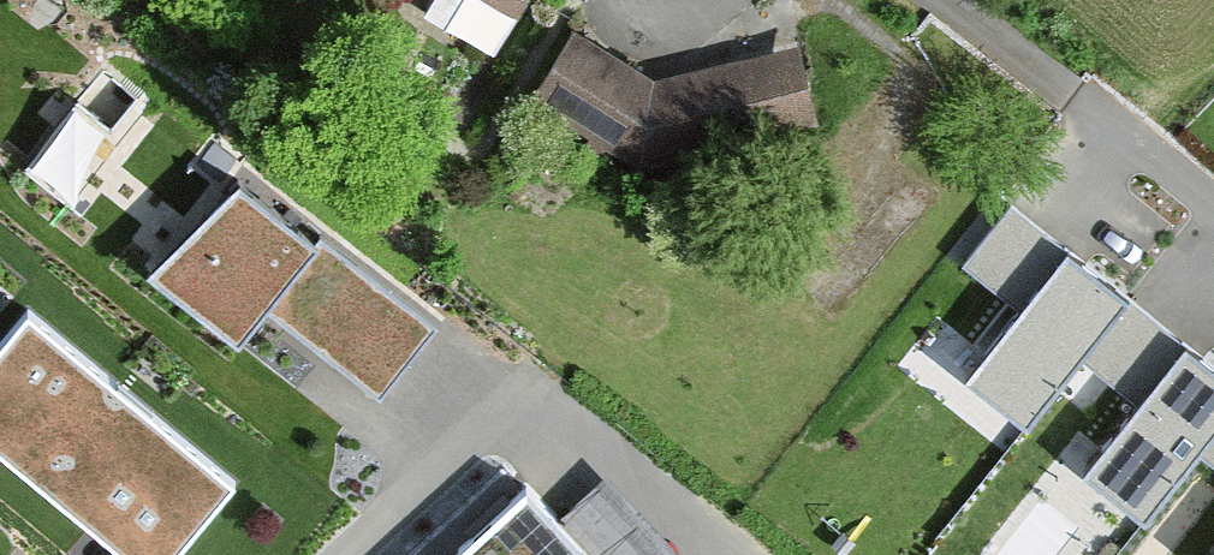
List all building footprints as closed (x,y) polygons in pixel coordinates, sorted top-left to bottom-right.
[(648,88),(571,39),(529,105),(635,172),(822,124),(802,48),(648,88)] [(440,317),(220,144),(134,251),(252,344),(280,309),(383,390),(440,317)] [(1149,278),(1067,216),(958,358),(1040,421),(1149,278)] [(32,293),(0,330),(0,432),(147,554),(161,554),(237,465),(32,293)] [(1191,318),(1080,456),(1153,514),(1213,438),(1213,336),(1191,318)] [(528,466),(435,554),(613,554),(528,466)] [(1195,545),(1209,554),(1213,554),(1213,519),(1195,545)]
